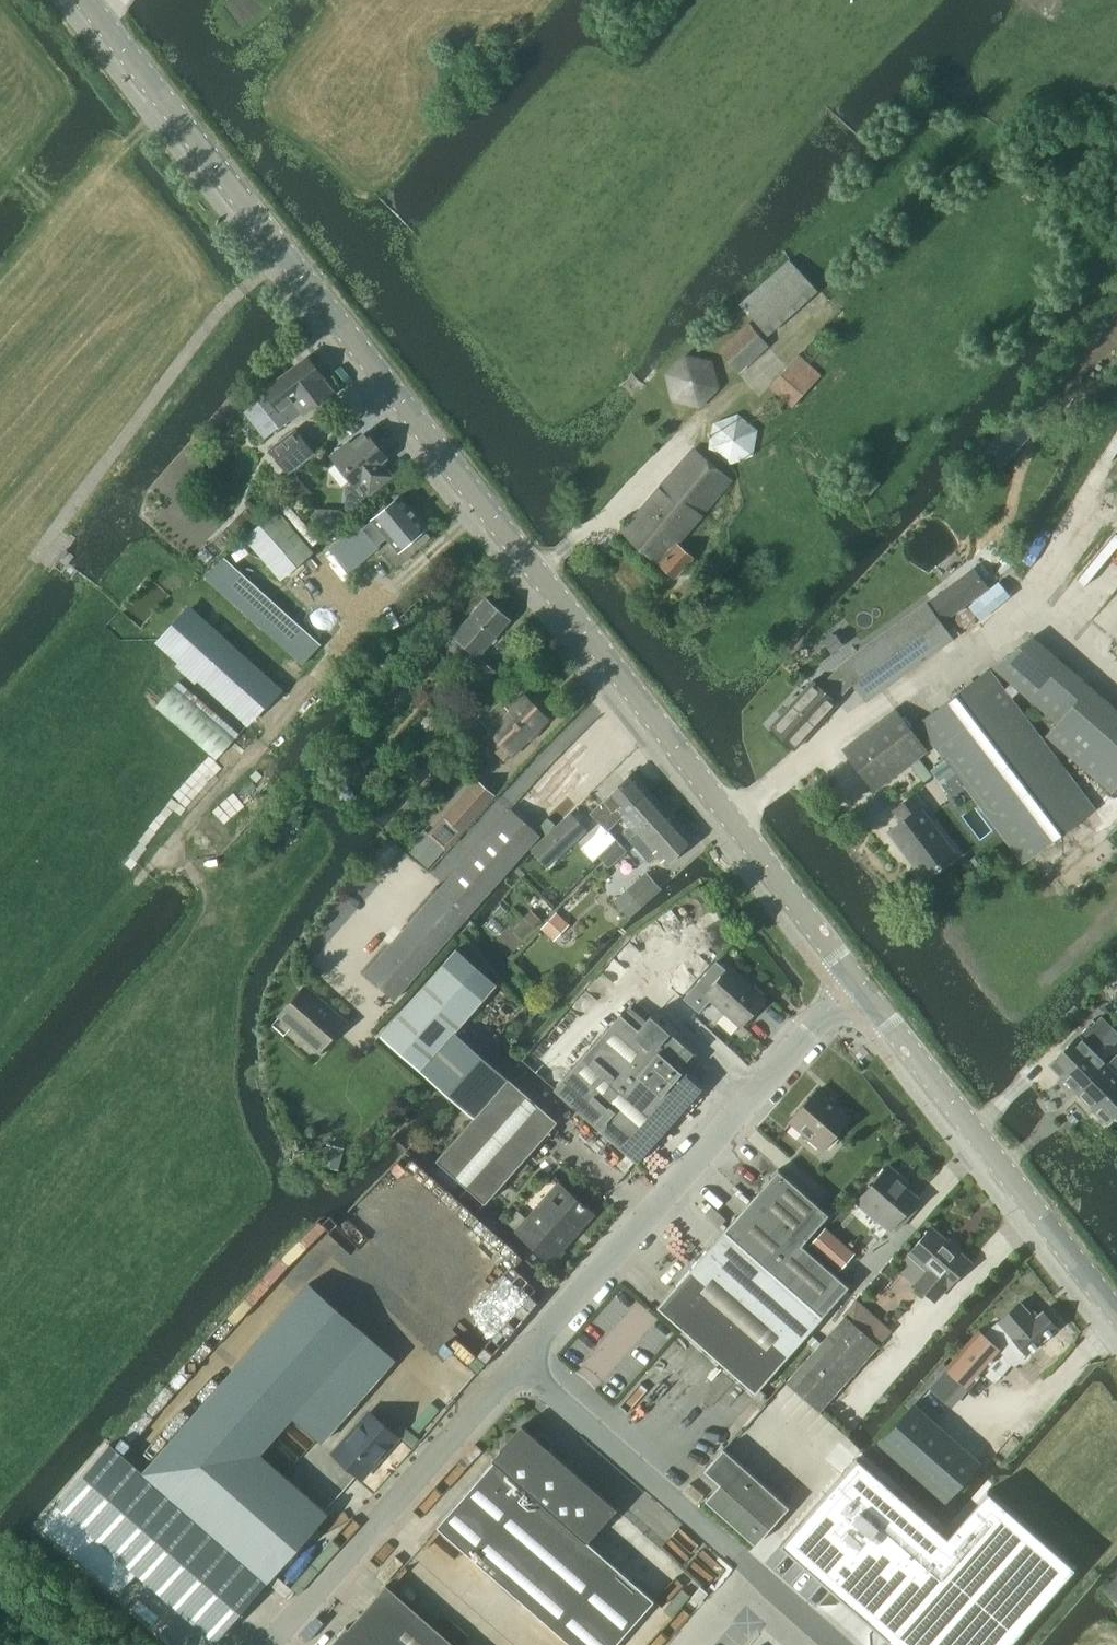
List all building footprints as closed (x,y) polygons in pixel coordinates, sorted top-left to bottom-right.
[(767,337),(817,292),(788,260),(738,305),(767,337)] [(738,373),(768,346),(749,323),(718,351),(738,373)] [(792,408),(821,376),(798,355),(769,387),(792,408)] [(717,388),(710,362),(686,356),(667,374),(672,401),(699,407),(717,388)] [(332,391),(306,358),(263,390),(266,394),(258,401),(279,428),(300,411),(303,414),(332,391)] [(754,444),(754,438),(752,433),(750,428),(746,424),(742,421),(737,419),(732,418),(726,418),(721,420),(716,422),(712,426),(709,431),(707,436),(707,441),(707,447),(709,452),(712,456),(716,460),(721,463),(726,464),(732,464),(737,463),(742,461),(746,458),(750,454),(752,449),(754,444)] [(288,473),(313,454),(295,430),(269,450),(288,473)] [(381,463),(387,458),(366,432),(351,445),(348,442),(330,456),(353,484),(350,487),(360,501),(392,476),(381,463)] [(677,545),(731,480),(694,449),(623,530),(659,564),(660,564),(675,577),(692,557),(677,545)] [(424,530),(426,528),(400,496),(372,520),(372,521),(362,529),(377,546),(387,538),(398,552),(413,539),(419,546),(430,537),(424,530)] [(281,581),(313,553),(275,510),(244,538),(281,581)] [(224,559),(206,579),(302,665),(320,645),(224,559)] [(962,604),(949,587),(930,602),(943,619),(962,604)] [(478,657),(509,620),(485,599),(454,635),(478,657)] [(868,701),(952,639),(926,604),(841,665),(868,701)] [(187,607),(155,643),(178,664),(176,666),(185,674),(195,684),(198,681),(233,714),(267,676),(189,606),(187,607)] [(831,652),(841,644),(835,636),(825,644),(831,652)] [(1116,788),(1116,711),(1033,637),(993,668),(1057,724),(1046,736),(1112,793),(1116,788)] [(477,691),(495,672),(482,661),(465,681),(477,691)] [(1024,864),(1096,810),(990,670),(918,725),(1024,864)] [(812,681),(770,727),(795,750),(837,704),(812,681)] [(178,682),(155,708),(216,760),(239,734),(178,682)] [(513,754),(547,720),(522,696),(508,710),(500,702),(480,722),(513,754)] [(926,752),(895,710),(841,750),(873,791),(909,764),(923,783),(931,777),(917,758),(926,752)] [(622,817),(648,791),(632,773),(592,811),(609,830),(622,817)] [(477,782),(430,835),(444,848),(492,795),(477,782)] [(636,832),(662,807),(648,791),(622,817),(630,826),(622,833),(628,840),(636,833),(636,832)] [(955,855),(921,808),(924,806),(915,794),(893,810),(902,821),(888,831),(924,878),(955,855)] [(636,833),(628,840),(635,848),(649,863),(657,856),(665,865),(691,839),(662,807),(636,832),(636,833)] [(467,917),(539,835),(510,809),(438,891),(467,917)] [(570,814),(531,850),(547,867),(586,831),(570,814)] [(444,848),(430,835),(424,829),(406,849),(428,869),(446,849),(444,848)] [(609,868),(627,852),(617,841),(599,857),(609,868)] [(661,889),(646,873),(614,902),(629,918),(661,889)] [(394,999),(467,917),(438,891),(365,973),(394,999)] [(557,913),(541,929),(554,942),(569,926),(557,913)] [(485,1204),(557,1122),(471,1045),(474,1042),(457,1028),(496,983),(457,949),(380,1036),(473,1118),(436,1160),(485,1204)] [(716,962),(683,999),(699,1013),(710,1000),(740,1026),(765,998),(729,967),(726,971),(716,962)] [(319,1050),(344,1022),(304,987),(280,1015),(319,1050)] [(636,1164),(646,1153),(704,1088),(679,1066),(692,1052),(651,1015),(638,1030),(620,1014),(553,1090),(636,1164)] [(1104,1035),(1112,1027),(1101,1016),(1090,1027),(1089,1026),(1078,1036),(1049,1065),(1062,1078),(1104,1035)] [(1106,1043),(1114,1045),(1116,1041),(1116,1033),(1112,1027),(1104,1035),(1062,1078),(1078,1094),(1106,1065),(1095,1054),(1106,1043)] [(1115,1074),(1116,1072),(1116,1054),(1106,1065),(1078,1094),(1093,1110),(1116,1086),(1116,1076),(1115,1074)] [(1116,1111),(1116,1086),(1093,1110),(1106,1123),(1116,1111)] [(822,1149),(850,1117),(818,1089),(790,1121),(822,1149)] [(897,1181),(900,1178),(888,1167),(885,1171),(882,1169),(875,1178),(877,1180),(857,1202),(889,1229),(903,1214),(909,1216),(914,1201),(917,1198),(897,1181)] [(802,1245),(829,1214),(778,1169),(751,1200),(802,1245)] [(568,1235),(589,1211),(562,1187),(541,1211),(538,1207),(527,1219),(517,1211),(507,1222),(551,1262),(572,1238),(568,1235)] [(850,1286),(802,1245),(751,1200),(723,1231),(822,1318),(850,1286)] [(947,1288),(970,1262),(931,1228),(908,1253),(928,1271),(915,1285),(934,1301),(946,1287),(947,1288)] [(789,1355),(822,1318),(723,1231),(690,1269),(789,1355)] [(526,1276),(534,1267),(525,1259),(517,1268),(526,1276)] [(755,1393),(789,1355),(690,1269),(657,1307),(755,1393)] [(322,1442),(395,1359),(309,1284),(230,1373),(286,1423),(292,1417),(322,1442)] [(998,1322),(985,1333),(1001,1352),(1012,1365),(1013,1366),(1029,1352),(1058,1326),(1044,1310),(1036,1318),(1022,1301),(1000,1320),(1001,1320),(998,1322)] [(819,1411),(878,1346),(845,1317),(787,1382),(819,1411)] [(967,1344),(945,1369),(968,1389),(982,1373),(1000,1353),(1001,1352),(985,1333),(983,1335),(978,1331),(967,1344)] [(259,1453),(286,1423),(230,1373),(143,1472),(188,1512),(268,1582),(328,1514),(259,1453)] [(913,1405),(879,1444),(944,1502),(979,1462),(913,1405)] [(360,1477),(397,1436),(371,1413),(334,1454),(360,1477)] [(535,1438),(521,1426),(492,1460),(494,1462),(437,1527),(553,1629),(572,1644),(615,1644),(654,1600),(587,1542),(616,1509),(550,1451),(552,1449),(537,1436),(535,1438)] [(109,1444),(37,1526),(117,1596),(137,1574),(182,1613),(215,1642),(266,1584),(267,1583),(267,1582),(268,1582),(188,1512),(143,1472),(142,1473),(113,1448),(109,1444)] [(755,1545),(789,1507),(723,1449),(704,1470),(720,1484),(705,1500),(755,1545)] [(1074,1568),(987,1492),(966,1515),(950,1534),(947,1537),(946,1537),(862,1463),(861,1463),(856,1459),(842,1475),(824,1496),(784,1541),(781,1545),(832,1590),(842,1599),(841,1599),(874,1628),(875,1628),(876,1629),(888,1639),(894,1644),(1007,1644),(1023,1627),(1022,1627),(1074,1568)] [(1104,1590),(1116,1603),(1116,1578),(1104,1590)] [(386,1585),(348,1628),(346,1626),(329,1644),(455,1644),(386,1585)]
